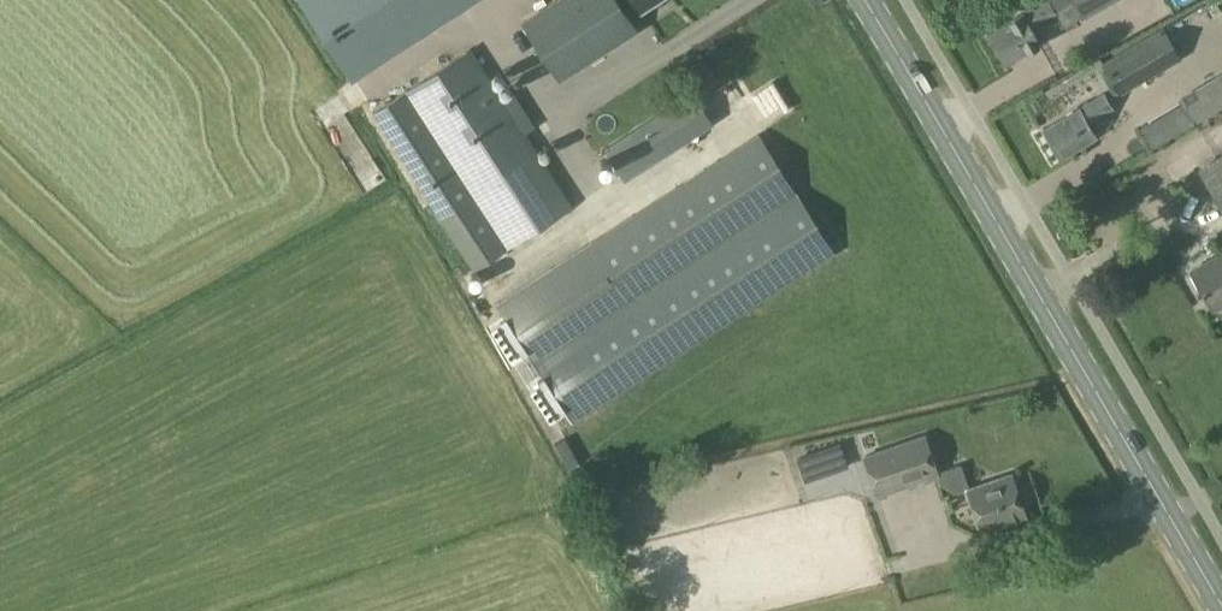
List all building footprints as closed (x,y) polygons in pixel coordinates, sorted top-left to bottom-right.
[(353,81),(478,0),(300,0),(353,81)] [(523,23),(558,78),(636,28),(618,0),(559,0),(523,23)] [(640,9),(654,0),(635,0),(640,9)] [(987,36),(1005,66),(1040,45),(1031,31),(1059,15),(1049,0),(1044,0),(1021,13),(1020,12),(1007,20),(1009,23),(987,36)] [(1082,19),(1117,0),(1071,0),(1082,19)] [(1103,62),(1121,91),(1179,56),(1162,27),(1103,62)] [(471,50),(373,113),(475,270),(572,206),(526,134),(536,127),(514,93),(504,100),(471,50)] [(1221,110),(1221,76),(1180,101),(1186,112),(1195,126),(1215,114),(1221,110)] [(590,137),(608,165),(681,116),(663,88),(590,137)] [(1104,93),(1078,108),(1089,126),(1114,110),(1104,93)] [(1078,108),(1043,130),(1060,159),(1096,137),(1089,126),(1078,108)] [(722,112),(695,125),(703,142),(730,129),(722,112)] [(573,421),(835,253),(758,135),(497,303),(509,323),(498,330),(512,352),(523,344),(573,421)] [(1197,169),(1221,212),(1221,155),(1197,169)] [(1216,256),(1191,271),(1213,309),(1221,304),(1221,253),(1216,256)] [(923,436),(864,456),(877,495),(936,474),(923,436)] [(1010,474),(967,489),(982,532),(996,527),(998,531),(1016,525),(1015,520),(1025,517),(1010,474)]
